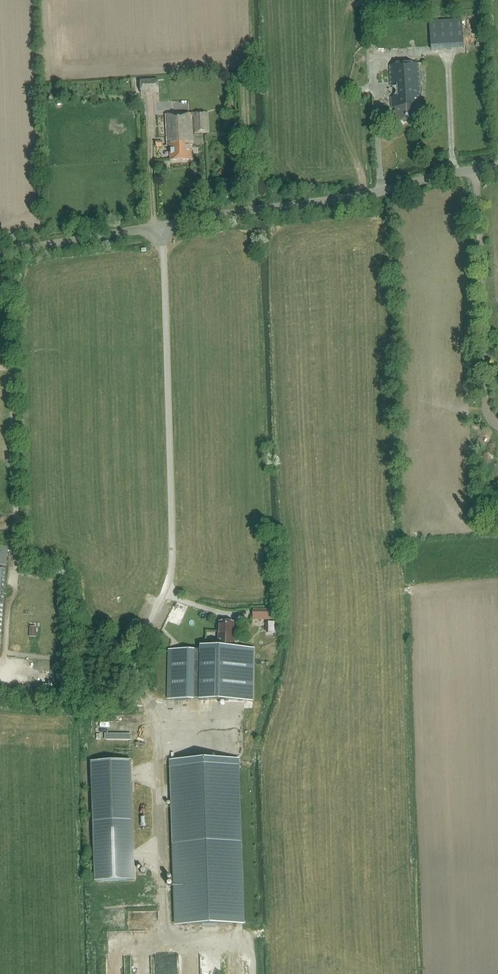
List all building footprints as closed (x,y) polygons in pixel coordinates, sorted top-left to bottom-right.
[(464,43),(462,19),(429,21),(431,45),(464,43)] [(395,111),(396,119),(396,122),(418,122),(418,110),(421,110),(419,64),(390,65),(391,85),(398,85),(398,96),(391,97),(392,108),(395,107),(395,111)] [(208,114),(166,115),(167,146),(170,146),(170,161),(191,160),(190,144),(193,144),(192,116),(194,116),(195,133),(209,132),(208,114)] [(492,455),(479,454),(479,469),(491,469),(492,455)] [(0,546),(0,565),(7,566),(8,547),(0,546)] [(169,613),(165,627),(182,631),(189,607),(174,603),(171,614),(169,613)] [(270,609),(253,609),(253,620),(270,620),(270,609)] [(279,621),(269,621),(269,632),(279,632),(279,621)] [(201,690),(254,691),(254,669),(245,668),(246,648),(237,647),(237,636),(233,636),(234,622),(219,622),(218,647),(205,646),(205,651),(169,650),(169,700),(201,701),(201,690)] [(245,924),(239,759),(170,761),(175,926),(245,924)] [(135,880),(132,760),(91,762),(95,881),(135,880)]
